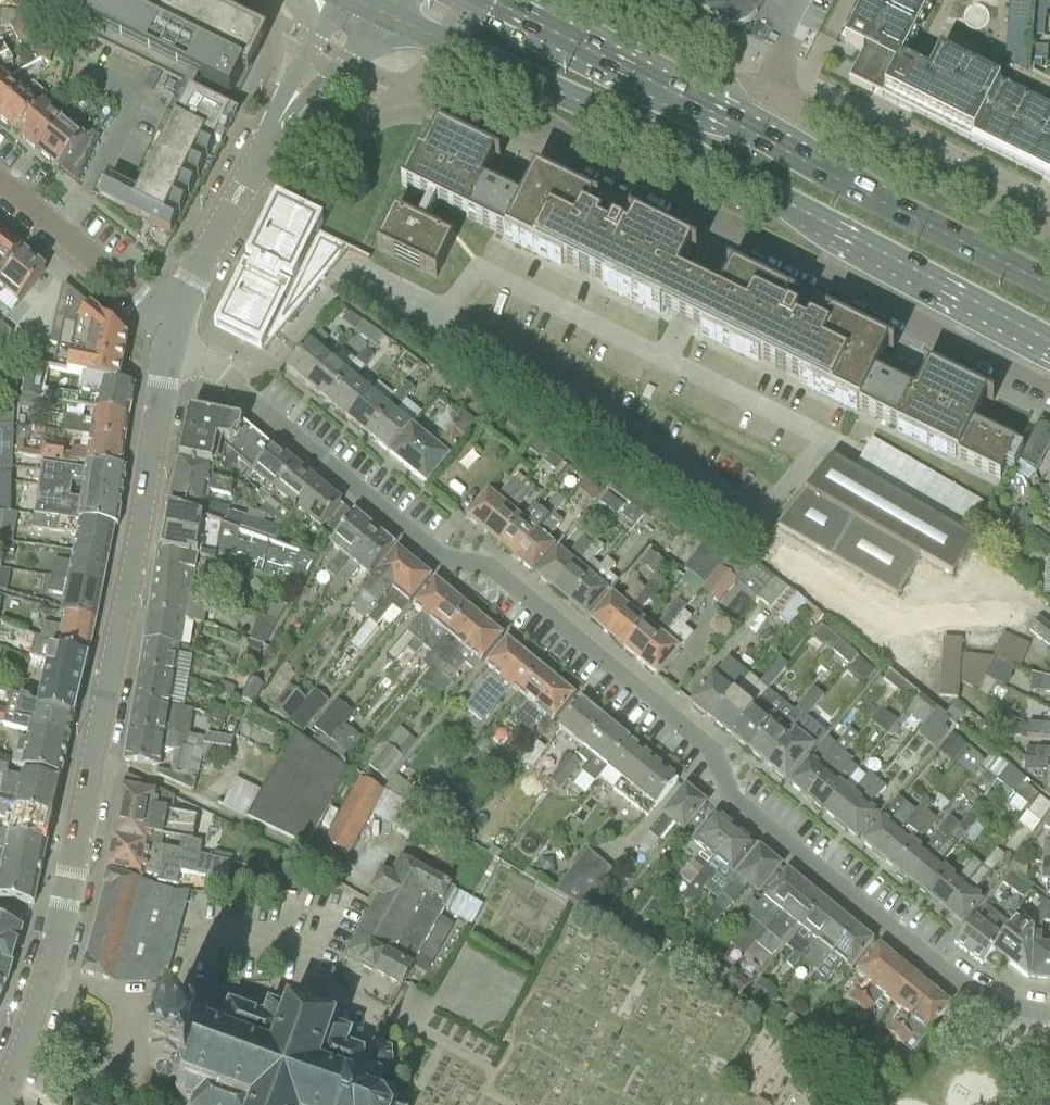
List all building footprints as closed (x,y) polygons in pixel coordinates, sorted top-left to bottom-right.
[(75,22),(88,29),(90,30),(93,24),(204,78),(201,84),(230,98),(242,73),(247,75),(248,76),(260,51),(267,36),(247,26),(235,21),(236,19),(234,18),(197,0),(30,0),(75,22)] [(718,22),(719,22),(721,23),(722,24),(723,24),(724,25),(726,25),(727,26),(728,26),(729,26),(730,26),(731,26),(732,27),(733,27),(734,27),(735,27),(736,27),(737,26),(738,26),(739,26),(740,26),(741,26),(742,25),(743,25),(744,24),(745,24),(746,24),(747,23),(748,22),(749,22),(749,21),(750,21),(751,20),(752,19),(753,19),(753,18),(767,0),(689,0),(718,22)] [(845,46),(863,55),(849,83),(872,95),(875,88),(1049,176),(1049,110),(940,54),(928,77),(902,63),(934,0),(868,0),(845,46)] [(1005,60),(1027,71),(1032,0),(1009,0),(1005,60)] [(1037,10),(1046,10),(1049,10),(1049,0),(1038,0),(1037,10)] [(34,29),(45,33),(52,16),(26,6),(22,16),(37,23),(34,29)] [(1037,10),(1036,36),(1044,36),(1045,14),(1046,11),(1046,10),(1037,10)] [(13,23),(10,25),(11,26),(16,35),(22,32),(28,35),(29,34),(33,26),(16,18),(13,23)] [(22,32),(16,35),(22,47),(36,38),(22,32)] [(42,40),(30,47),(37,61),(40,60),(47,42),(42,40)] [(47,42),(40,60),(49,64),(57,46),(47,42)] [(55,60),(65,64),(70,46),(61,43),(55,60)] [(1033,48),(1032,61),(1041,61),(1045,62),(1046,49),(1033,48)] [(13,65),(8,56),(0,60),(0,72),(13,65)] [(1032,61),(1032,74),(1041,74),(1041,61),(1032,61)] [(19,91),(6,80),(0,83),(0,116),(19,91)] [(165,89),(172,92),(176,84),(169,81),(165,89)] [(0,116),(0,121),(16,134),(38,106),(48,96),(33,84),(21,92),(19,91),(0,116)] [(189,91),(174,122),(215,142),(221,145),(236,115),(230,112),(189,91)] [(72,96),(68,104),(74,107),(82,99),(72,96)] [(16,134),(37,152),(62,122),(42,105),(40,108),(38,106),(16,134)] [(58,170),(60,168),(85,141),(62,122),(37,152),(58,170)] [(174,122),(165,140),(206,160),(215,142),(174,122)] [(731,274),(718,300),(679,281),(692,255),(696,257),(697,256),(697,255),(683,248),(629,222),(628,224),(633,226),(627,238),(612,231),(609,238),(598,233),(602,226),(588,219),(594,207),(598,209),(599,207),(586,201),(531,174),(530,176),(534,178),(522,204),(521,205),(482,186),(482,185),(495,159),(500,161),(501,159),(496,157),(433,126),(432,128),(436,130),(435,132),(423,157),(419,155),(418,154),(417,154),(401,186),(403,187),(663,314),(702,334),(1000,480),(1000,479),(1009,461),(1015,447),(1016,447),(974,426),(987,400),(993,403),(994,401),(988,398),(924,367),(923,369),(927,371),(915,397),(875,378),(888,352),(893,354),(894,352),(826,319),(825,321),(829,323),(823,334),(809,327),(806,335),(803,333),(795,330),(799,322),(784,315),(790,303),(794,306),(795,304),(795,303),(728,270),(727,271),(727,272),(731,274)] [(85,141),(60,168),(77,183),(100,137),(93,132),(85,141)] [(165,140),(156,159),(197,179),(206,160),(165,140)] [(156,159),(147,177),(188,197),(197,179),(156,159)] [(147,177),(138,195),(179,215),(188,197),(147,177)] [(179,215),(138,195),(128,190),(109,180),(99,200),(170,235),(179,215)] [(263,350),(264,351),(348,251),(350,252),(351,251),(319,235),(323,228),(276,205),(215,331),(261,354),(263,350)] [(453,245),(394,216),(377,250),(436,279),(453,245)] [(4,266),(7,266),(19,250),(0,234),(0,271),(4,266)] [(23,253),(0,281),(0,289),(17,303),(44,271),(23,253)] [(61,292),(49,345),(57,347),(52,370),(84,376),(101,379),(119,382),(128,340),(90,309),(64,288),(61,292)] [(349,313),(343,322),(355,331),(361,321),(349,313)] [(5,359),(12,332),(1,323),(0,324),(0,358),(5,359)] [(367,326),(360,336),(376,347),(383,337),(367,326)] [(285,370),(306,388),(328,361),(316,351),(326,340),(317,332),(285,370)] [(354,362),(363,369),(372,358),(363,351),(354,362)] [(306,388),(326,404),(349,376),(354,380),(363,369),(354,362),(344,374),(328,361),(306,388)] [(5,371),(5,372),(3,394),(15,395),(17,366),(13,364),(3,363),(0,362),(0,371),(5,371)] [(40,388),(43,369),(26,365),(21,396),(37,399),(40,388)] [(80,396),(78,407),(95,410),(129,417),(135,386),(126,384),(125,384),(118,383),(119,382),(101,379),(84,376),(80,396)] [(326,404),(347,421),(368,394),(353,381),(354,380),(349,376),(326,404)] [(395,394),(404,402),(412,391),(404,384),(395,394)] [(13,424),(15,395),(3,394),(0,394),(0,424),(13,424)] [(347,421),(367,438),(390,410),(394,413),(404,402),(395,394),(384,407),(368,394),(347,421)] [(18,410),(33,412),(35,400),(20,398),(18,410)] [(63,433),(91,437),(125,442),(129,417),(95,410),(94,420),(66,416),(63,433)] [(367,438),(388,455),(409,428),(393,415),(394,413),(390,410),(367,438)] [(190,412),(183,442),(224,450),(237,461),(248,470),(255,462),(269,446),(242,424),(190,412)] [(1022,457),(1035,473),(1049,441),(1049,425),(1040,420),(1022,457)] [(13,438),(13,426),(0,426),(0,438),(13,438)] [(18,426),(17,440),(25,441),(26,440),(31,435),(31,426),(18,426)] [(409,428),(388,455),(425,485),(439,468),(463,440),(451,430),(436,448),(425,439),(411,427),(409,428)] [(853,468),(881,485),(881,484),(897,493),(904,482),(902,481),(914,462),(873,436),(853,468)] [(42,444),(40,459),(86,465),(86,463),(121,468),(125,442),(91,437),(88,450),(73,448),(72,455),(64,454),(65,447),(42,444)] [(12,450),(13,438),(0,438),(0,450),(12,450)] [(535,440),(529,451),(539,457),(545,446),(535,440)] [(183,442),(179,461),(212,467),(220,469),(227,474),(237,461),(224,450),(183,442)] [(254,497),(265,505),(274,494),(273,494),(294,468),(271,449),(250,475),(252,476),(249,480),(261,489),(254,497)] [(12,462),(12,450),(0,450),(0,462),(12,462)] [(549,453),(542,463),(556,473),(563,463),(549,453)] [(832,460),(808,488),(958,576),(977,544),(832,460)] [(179,461),(175,482),(206,489),(206,490),(207,491),(229,495),(230,496),(232,486),(233,483),(210,478),(210,475),(212,467),(179,461)] [(12,474),(12,462),(0,462),(0,474),(12,474)] [(41,464),(37,486),(122,498),(126,470),(121,469),(121,468),(86,463),(86,465),(85,470),(41,464)] [(294,468),(273,494),(274,494),(276,496),(286,504),(280,512),(289,519),(316,486),(294,468)] [(16,497),(34,497),(35,471),(17,471),(16,497)] [(11,483),(12,474),(0,474),(0,483),(11,483)] [(517,476),(513,481),(520,487),(524,481),(517,476)] [(479,502),(465,519),(482,533),(520,487),(513,481),(512,481),(496,500),(495,499),(487,492),(479,502)] [(586,481),(580,488),(593,499),(599,493),(586,481)] [(175,482),(170,504),(201,511),(200,517),(239,531),(268,541),(275,544),(280,529),(240,514),(228,512),(228,510),(224,509),(204,504),(207,491),(206,490),(206,489),(175,482)] [(520,487),(482,533),(499,547),(521,520),(513,514),(533,490),(524,482),(524,483),(520,487)] [(37,486),(33,518),(78,523),(79,522),(79,521),(118,527),(122,498),(37,486)] [(316,486),(289,519),(284,525),(293,533),(304,520),(318,531),(339,505),(316,486)] [(5,513),(11,514),(11,494),(0,494),(0,513),(5,513)] [(600,504),(616,515),(622,506),(606,495),(600,504)] [(521,520),(499,547),(515,560),(552,515),(553,514),(545,508),(542,512),(533,505),(521,520)] [(619,517),(631,527),(641,515),(629,506),(619,517)] [(169,509),(161,552),(245,574),(262,578),(301,588),(318,559),(300,552),(299,554),(297,560),(236,543),(239,533),(239,531),(200,517),(169,509)] [(337,555),(323,572),(333,580),(372,532),(353,517),(344,509),(327,530),(336,537),(328,547),(337,555)] [(552,515),(515,560),(532,574),(546,557),(554,547),(546,541),(561,523),(562,522),(553,514),(552,515)] [(5,515),(2,527),(11,528),(14,516),(5,515)] [(785,517),(766,541),(880,630),(939,646),(947,616),(893,601),(785,517)] [(76,536),(73,552),(108,559),(115,527),(79,522),(78,523),(33,518),(31,530),(76,536)] [(1021,539),(1034,549),(1048,560),(1049,560),(1049,542),(1044,537),(1031,527),(1021,539)] [(372,532),(333,580),(343,589),(358,571),(366,579),(391,548),(372,532)] [(536,577),(553,591),(590,547),(581,539),(566,557),(558,550),(536,577)] [(595,541),(590,547),(599,554),(604,548),(595,541)] [(5,547),(3,556),(13,557),(14,548),(5,547)] [(553,591),(570,605),(601,567),(593,561),(599,554),(590,547),(553,591)] [(157,551),(151,593),(171,597),(172,590),(189,594),(188,595),(190,595),(194,573),(237,585),(243,582),(245,574),(161,552),(157,551)] [(378,581),(353,610),(366,621),(367,620),(375,609),(412,565),(395,551),(381,568),(373,577),(375,579),(378,581)] [(54,561),(48,594),(64,597),(64,599),(60,615),(63,615),(74,617),(95,622),(108,559),(73,552),(73,553),(70,564),(54,561)] [(685,570),(689,574),(703,586),(717,569),(698,554),(685,570)] [(601,567),(570,605),(586,619),(600,602),(606,594),(608,592),(617,581),(610,575),(616,567),(607,560),(601,567)] [(375,609),(367,620),(375,627),(380,621),(392,607),(400,614),(429,579),(412,565),(375,609)] [(703,586),(700,589),(718,604),(737,581),(719,566),(717,569),(704,584),(703,586)] [(694,596),(703,586),(689,574),(680,584),(694,596)] [(6,591),(8,581),(0,580),(0,590),(6,591)] [(333,580),(325,590),(335,598),(343,589),(333,580)] [(396,662),(407,650),(450,597),(433,582),(411,608),(420,615),(386,656),(395,664),(396,662)] [(606,635),(623,649),(646,622),(639,616),(661,589),(652,582),(645,591),(644,590),(606,635)] [(774,582),(760,600),(770,608),(785,590),(774,582)] [(589,621),(606,635),(644,590),(637,584),(622,602),(612,594),(589,621)] [(151,593),(148,612),(183,619),(184,619),(203,623),(208,599),(190,595),(188,595),(189,594),(172,590),(171,597),(151,593)] [(770,608),(769,610),(790,627),(800,614),(806,607),(785,590),(770,608)] [(422,648),(430,655),(467,611),(450,597),(407,650),(415,657),(422,648)] [(623,649),(639,663),(681,612),(685,608),(677,602),(655,629),(646,622),(623,649)] [(262,616),(276,623),(284,611),(270,603),(262,616)] [(400,614),(392,607),(380,621),(388,628),(400,614)] [(806,607),(800,614),(816,626),(822,619),(806,607)] [(431,671),(418,686),(427,693),(430,690),(441,676),(484,624),(467,611),(430,655),(422,664),(431,671)] [(148,612),(144,641),(177,647),(178,647),(184,619),(183,619),(148,612)] [(681,612),(639,663),(657,677),(691,635),(684,628),(691,620),(681,612)] [(43,624),(40,640),(51,645),(50,648),(56,650),(88,657),(95,622),(74,617),(63,615),(61,628),(43,624)] [(259,617),(250,641),(250,642),(263,646),(264,647),(276,623),(259,617)] [(1039,620),(1029,632),(1049,649),(1049,629),(1039,620)] [(500,638),(484,624),(441,676),(450,683),(465,665),(472,672),(500,638)] [(821,627),(812,638),(831,653),(831,652),(840,642),(821,627)] [(33,658),(47,662),(85,671),(88,658),(88,657),(56,650),(50,648),(51,645),(40,640),(36,638),(30,657),(33,658)] [(144,641),(139,671),(173,677),(177,657),(178,647),(177,647),(144,641)] [(250,642),(244,658),(257,663),(263,646),(250,642)] [(472,699),(464,709),(473,715),(481,706),(485,700),(522,655),(505,642),(491,658),(483,667),(492,675),(477,693),(472,699)] [(840,642),(831,652),(849,666),(858,656),(840,642)] [(405,669),(415,657),(407,650),(396,662),(405,669)] [(481,706),(473,715),(482,723),(494,707),(509,689),(517,696),(539,669),(522,655),(485,700),(481,706)] [(33,658),(30,668),(45,673),(37,708),(75,716),(85,671),(47,662),(33,658)] [(850,669),(848,671),(863,684),(873,671),(858,659),(857,659),(850,669)] [(691,704),(712,722),(749,677),(728,660),(691,704)] [(712,722),(731,737),(769,692),(789,668),(779,660),(760,684),(750,676),(749,678),(749,677),(712,722)] [(995,660),(985,678),(988,680),(996,684),(1002,687),(1013,668),(995,660)] [(511,721),(519,728),(556,683),(539,669),(517,696),(526,703),(511,721)] [(139,671),(134,700),(169,707),(173,677),(139,671)] [(890,672),(883,681),(895,691),(902,682),(890,672)] [(1030,675),(1029,693),(1049,695),(1049,680),(1030,675)] [(985,678),(976,694),(987,700),(996,684),(988,680),(985,678)] [(240,700),(240,701),(254,707),(264,685),(249,679),(240,700)] [(902,682),(895,691),(907,701),(914,692),(902,682)] [(221,683),(219,690),(233,695),(235,687),(221,683)] [(556,683),(519,728),(528,735),(543,717),(551,723),(573,697),(556,683)] [(274,713),(289,724),(307,700),(293,688),(274,713)] [(787,707),(750,753),(768,767),(805,721),(804,721),(823,697),(814,689),(794,713),(787,707)] [(731,737),(750,753),(787,707),(769,692),(731,737)] [(4,719),(3,726),(28,732),(69,741),(74,717),(75,716),(37,708),(35,707),(30,701),(22,698),(11,694),(10,696),(7,712),(0,711),(0,718),(4,719)] [(134,700),(129,730),(163,736),(163,732),(164,733),(177,735),(185,736),(190,710),(183,709),(169,707),(134,700)] [(917,701),(908,712),(925,726),(932,718),(934,715),(917,701)] [(580,702),(558,729),(582,749),(604,722),(580,702)] [(957,704),(946,718),(955,725),(966,711),(957,704)] [(213,705),(207,715),(220,722),(226,711),(213,705)] [(301,708),(289,724),(302,735),(314,719),(312,717),(303,709),(301,708)] [(249,714),(238,733),(275,754),(285,734),(249,714)] [(904,716),(897,724),(902,728),(908,719),(904,716)] [(925,726),(924,728),(940,741),(948,731),(933,720),(932,718),(925,726)] [(805,721),(768,767),(786,783),(800,766),(809,755),(825,735),(807,719),(805,721)] [(594,783),(605,768),(628,742),(604,722),(582,749),(576,757),(586,765),(581,772),(594,783)] [(897,724),(888,735),(893,737),(900,729),(897,724)] [(1027,724),(1026,725),(1026,738),(1049,740),(1049,725),(1027,724)] [(330,742),(324,749),(340,761),(360,739),(345,725),(331,743),(330,742)] [(129,730),(124,762),(128,762),(145,765),(159,767),(161,750),(174,752),(175,748),(177,735),(164,733),(163,732),(163,736),(129,730)] [(789,785),(806,799),(844,755),(858,738),(849,730),(835,746),(827,739),(789,785)] [(20,740),(16,755),(24,756),(21,769),(40,773),(62,777),(69,741),(28,732),(27,742),(20,740)] [(295,733),(278,762),(281,763),(333,795),(335,796),(350,770),(295,733)] [(313,741),(324,749),(330,742),(318,734),(313,741)] [(203,753),(202,758),(229,762),(233,740),(205,735),(203,753)] [(952,735),(941,748),(955,759),(966,746),(952,735)] [(368,767),(385,781),(417,742),(409,736),(397,751),(387,743),(368,767)] [(613,790),(622,798),(653,761),(628,741),(628,742),(605,768),(621,781),(613,790)] [(1025,760),(1049,762),(1049,743),(1049,751),(1026,749),(1025,760)] [(174,752),(171,772),(199,777),(202,758),(203,753),(175,748),(174,752)] [(991,754),(981,767),(998,781),(1008,769),(1008,768),(991,754)] [(806,799),(823,813),(846,787),(858,771),(850,765),(853,762),(844,755),(806,799)] [(549,781),(553,784),(574,759),(570,756),(549,781)] [(4,778),(4,774),(7,775),(11,761),(0,758),(0,777),(4,778)] [(574,759),(553,784),(561,791),(582,766),(574,759)] [(1025,760),(1024,772),(1048,773),(1046,790),(1043,794),(1049,800),(1049,762),(1025,760)] [(653,761),(622,798),(648,819),(678,782),(653,761)] [(260,794),(246,817),(307,846),(335,796),(333,795),(281,763),(278,762),(260,794)] [(997,782),(990,790),(1006,804),(1009,801),(1014,794),(1022,784),(1024,781),(1008,769),(998,781),(997,782)] [(0,795),(0,796),(15,799),(13,809),(53,818),(61,781),(40,776),(21,772),(19,778),(7,775),(4,774),(4,778),(0,795)] [(823,813),(840,827),(878,782),(869,775),(854,793),(846,787),(823,813)] [(125,776),(118,815),(166,822),(159,837),(181,840),(190,842),(188,854),(199,856),(201,843),(194,842),(198,817),(172,813),(173,806),(174,800),(146,786),(125,776)] [(387,787),(405,801),(413,790),(396,776),(387,787)] [(376,808),(404,823),(413,807),(358,778),(332,825),(324,841),(348,856),(370,818),(376,808)] [(223,807),(246,817),(260,794),(235,781),(223,807)] [(878,782),(840,827),(857,841),(879,814),(871,807),(886,789),(878,782)] [(1017,797),(1009,806),(1020,815),(1027,806),(1029,808),(1038,797),(1022,784),(1014,794),(1017,797)] [(429,810),(427,812),(444,823),(463,798),(448,786),(438,798),(435,802),(429,810)] [(661,817),(647,834),(658,844),(673,826),(683,835),(692,823),(706,806),(688,791),(686,790),(684,789),(661,817)] [(420,790),(414,797),(429,810),(435,802),(420,790)] [(444,823),(460,833),(479,810),(463,798),(444,823)] [(1041,824),(1049,813),(1049,806),(1041,798),(1028,814),(1041,824)] [(875,827),(861,844),(878,858),(915,813),(906,805),(898,799),(883,817),(875,827)] [(915,813),(878,858),(895,872),(917,844),(936,821),(926,813),(932,805),(926,800),(915,813)] [(10,819),(7,833),(1,831),(1,832),(48,843),(53,818),(13,809),(0,806),(0,817),(10,819)] [(404,823),(376,808),(370,818),(398,834),(404,823)] [(329,831),(337,815),(330,811),(321,827),(329,831)] [(949,840),(912,886),(928,899),(951,872),(942,865),(979,821),(970,814),(960,827),(959,826),(957,829),(948,840),(949,840)] [(118,815),(114,839),(149,845),(149,847),(150,847),(152,836),(159,838),(159,837),(166,822),(118,815)] [(703,852),(681,878),(691,886),(712,862),(736,832),(716,816),(703,832),(693,844),(703,852)] [(917,844),(895,872),(912,886),(949,840),(948,840),(957,829),(959,826),(949,818),(937,832),(939,834),(925,851),(917,844)] [(0,833),(0,835),(0,853),(5,854),(0,874),(0,898),(34,906),(48,843),(1,832),(0,833)] [(691,886),(680,899),(690,906),(704,889),(717,900),(728,886),(726,884),(732,877),(733,877),(743,865),(757,849),(736,832),(712,862),(691,886)] [(114,839),(109,869),(130,873),(145,875),(144,879),(177,886),(179,873),(227,883),(231,863),(199,856),(188,854),(179,852),(150,847),(149,847),(149,845),(114,839)] [(181,840),(179,852),(188,854),(190,842),(181,840)] [(555,891),(582,907),(613,870),(588,849),(555,891)] [(760,851),(746,868),(737,879),(735,878),(728,886),(717,900),(702,919),(713,928),(747,888),(757,896),(781,868),(760,851)] [(982,868),(945,913),(962,927),(976,911),(985,900),(976,893),(991,875),(1005,858),(996,851),(982,868)] [(345,959),(399,989),(400,990),(411,969),(411,968),(418,955),(439,918),(443,911),(454,891),(449,889),(449,888),(400,860),(390,878),(381,873),(370,892),(379,897),(345,959)] [(928,899),(945,913),(982,868),(974,860),(958,879),(951,872),(928,899)] [(1018,862),(1010,872),(1026,882),(1028,862),(1018,862)] [(1010,872),(1001,884),(1002,884),(1024,901),(1033,887),(1026,882),(1010,872)] [(764,900),(729,943),(745,956),(755,943),(759,946),(768,935),(765,932),(803,887),(786,873),(773,890),(764,900)] [(108,874),(107,875),(81,975),(115,984),(166,984),(189,895),(108,874)] [(966,930),(954,946),(982,966),(993,952),(1003,938),(1002,938),(1020,915),(1016,912),(1019,909),(1017,908),(1024,901),(1002,884),(975,918),(966,930)] [(768,935),(759,946),(772,957),(781,947),(797,927),(800,930),(822,903),(819,900),(803,887),(765,932),(768,935)] [(483,908),(454,891),(443,911),(472,928),(483,908)] [(1049,981),(1049,967),(1049,947),(1041,946),(1042,924),(1049,925),(1049,907),(1048,905),(1041,898),(1040,914),(1039,913),(1038,922),(1032,929),(1032,930),(1031,932),(1028,980),(1049,981)] [(614,903),(602,918),(613,927),(626,912),(614,903)] [(793,954),(785,964),(795,972),(803,962),(840,917),(824,904),(822,903),(800,930),(786,948),(787,949),(793,954)] [(993,952),(1028,980),(1031,932),(1032,930),(1032,929),(1022,922),(1024,919),(1020,915),(1002,938),(1003,938),(993,952)] [(803,962),(820,976),(856,931),(840,917),(803,962)] [(439,918),(418,955),(433,964),(454,926),(439,918)] [(14,957),(22,929),(0,921),(0,952),(14,957)] [(834,958),(820,976),(828,982),(842,964),(851,971),(859,961),(873,945),(856,931),(834,958)] [(653,932),(644,943),(656,950),(665,939),(653,932)] [(848,999),(859,1009),(896,964),(878,949),(856,976),(863,981),(848,999)] [(5,987),(14,957),(0,952),(0,985),(5,987)] [(433,964),(418,955),(411,968),(426,977),(433,964)] [(713,963),(705,974),(713,980),(721,969),(713,963)] [(882,997),(892,1006),(915,979),(896,964),(859,1009),(867,1015),(882,997)] [(735,975),(724,989),(737,1000),(749,985),(735,975)] [(886,1030),(897,1039),(934,994),(915,979),(892,1006),(901,1013),(886,1030)] [(756,984),(746,997),(762,1010),(772,997),(756,984)] [(934,994),(897,1039),(905,1046),(920,1028),(928,1035),(950,1008),(934,994)] [(398,1104),(407,1098),(402,1090),(393,1097),(391,1096),(393,1093),(392,1092),(389,1094),(381,1091),(381,1078),(391,1067),(393,1068),(394,1066),(392,1065),(391,1051),(393,1049),(392,1048),(389,1049),(375,1044),(374,1041),(371,1042),(372,1043),(335,1030),(337,1025),(336,1025),(337,1022),(334,1021),(333,1024),(314,1017),(315,1014),(311,1013),(310,1015),(291,1009),(292,1006),(289,1004),(285,1012),(268,1006),(263,1019),(251,1014),(253,1010),(252,1010),(253,1007),(250,1005),(248,1009),(247,1008),(246,1012),(228,1006),(224,1020),(206,1013),(201,1027),(198,1024),(194,1024),(191,1017),(183,1014),(176,1018),(173,1024),(165,1021),(149,1065),(157,1068),(155,1075),(159,1082),(167,1085),(174,1082),(176,1085),(181,1084),(176,1097),(194,1103),(193,1104),(398,1104)] [(793,1019),(785,1030),(798,1038),(805,1029),(793,1019)] [(865,1062),(857,1072),(862,1076),(870,1067),(865,1062)]
